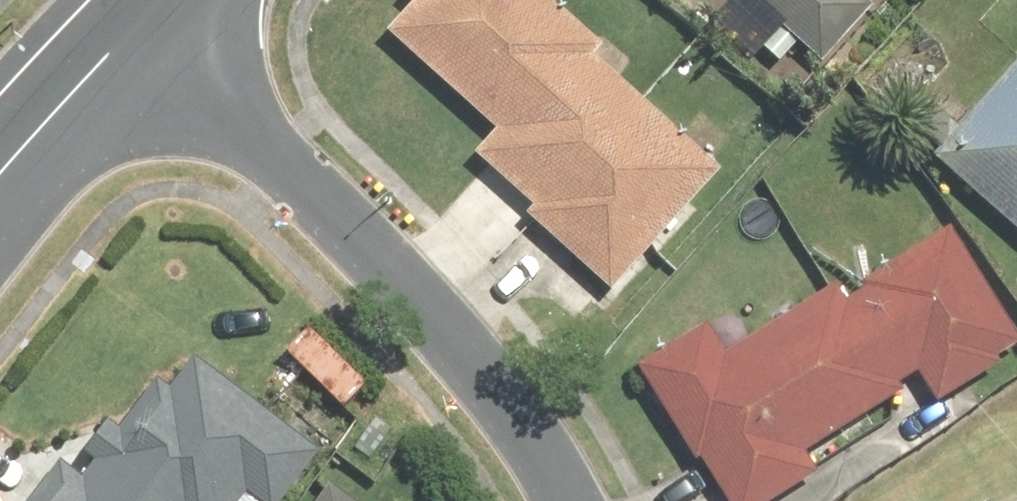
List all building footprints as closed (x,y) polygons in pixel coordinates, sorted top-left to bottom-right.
[(395,23),(504,127),(479,153),(619,287),(729,171),(715,157),(732,139),(697,105),(681,122),(623,67),(630,60),(567,0),(417,0),(395,23)] [(783,24),(765,43),(784,61),(807,36),(829,57),(878,6),(872,0),(758,0),(783,24)] [(937,151),(1016,225),(1016,66),(937,151)] [(737,343),(716,311),(648,355),(741,500),(789,500),(831,475),(819,457),(915,396),(909,386),(929,373),(946,400),(1016,355),(1016,311),(962,224),(850,295),(839,278),(737,343)] [(39,500),(294,500),(331,453),(208,357),(182,390),(164,375),(87,473),(71,460),(39,500)] [(375,411),(341,454),(381,486),(415,442),(375,411)] [(343,479),(326,500),(373,500),(343,479)]
